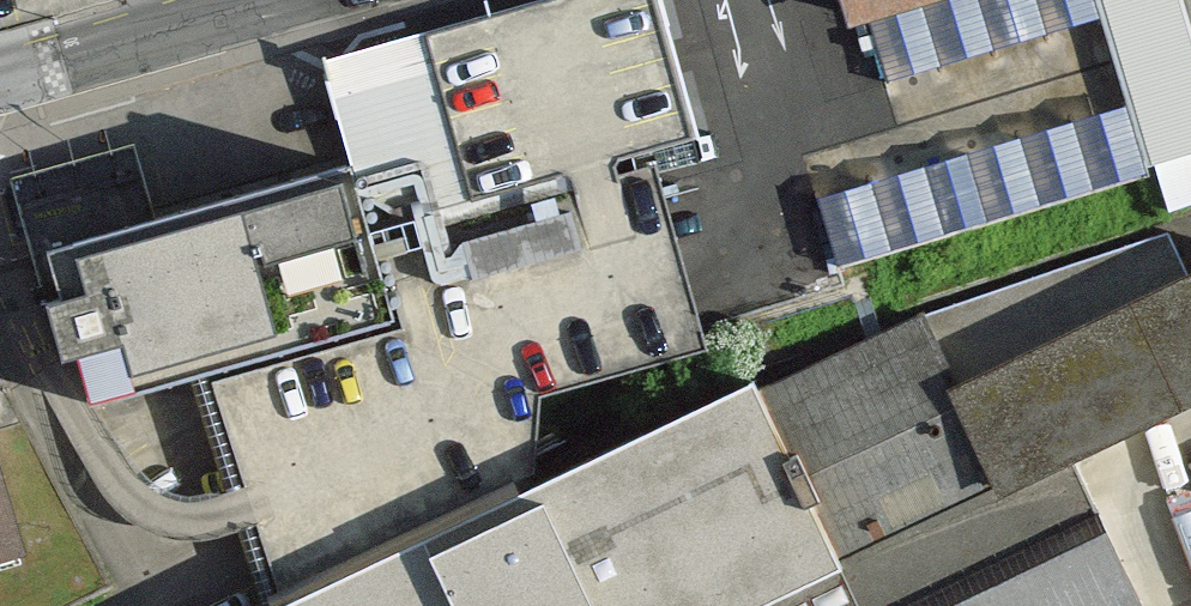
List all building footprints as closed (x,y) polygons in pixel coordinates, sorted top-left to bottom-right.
[(324,59),(332,88),(345,134),(354,165),(396,315),(212,366),(278,605),(322,605),(533,508),(543,503),(545,391),(708,348),(657,164),(616,176),(614,164),(618,154),(695,136),(657,0),(543,0),(426,31),(324,59)] [(950,0),(861,0),(868,24),(950,0)] [(868,24),(885,82),(1105,20),(1099,0),(950,0),(868,24)] [(1130,106),(816,201),(835,268),(1151,177),(1130,106)] [(46,250),(156,220),(135,145),(10,179),(42,296),(57,292),(46,250)] [(156,220),(46,250),(55,283),(57,292),(42,296),(59,360),(76,355),(88,400),(187,373),(205,367),(212,366),(396,315),(354,165),(156,220)] [(1076,450),(1190,397),(1190,262),(1168,213),(618,468),(543,503),(533,508),(322,605),(1149,605),(1076,450)] [(28,556),(1,451),(0,451),(0,564),(28,556)]
